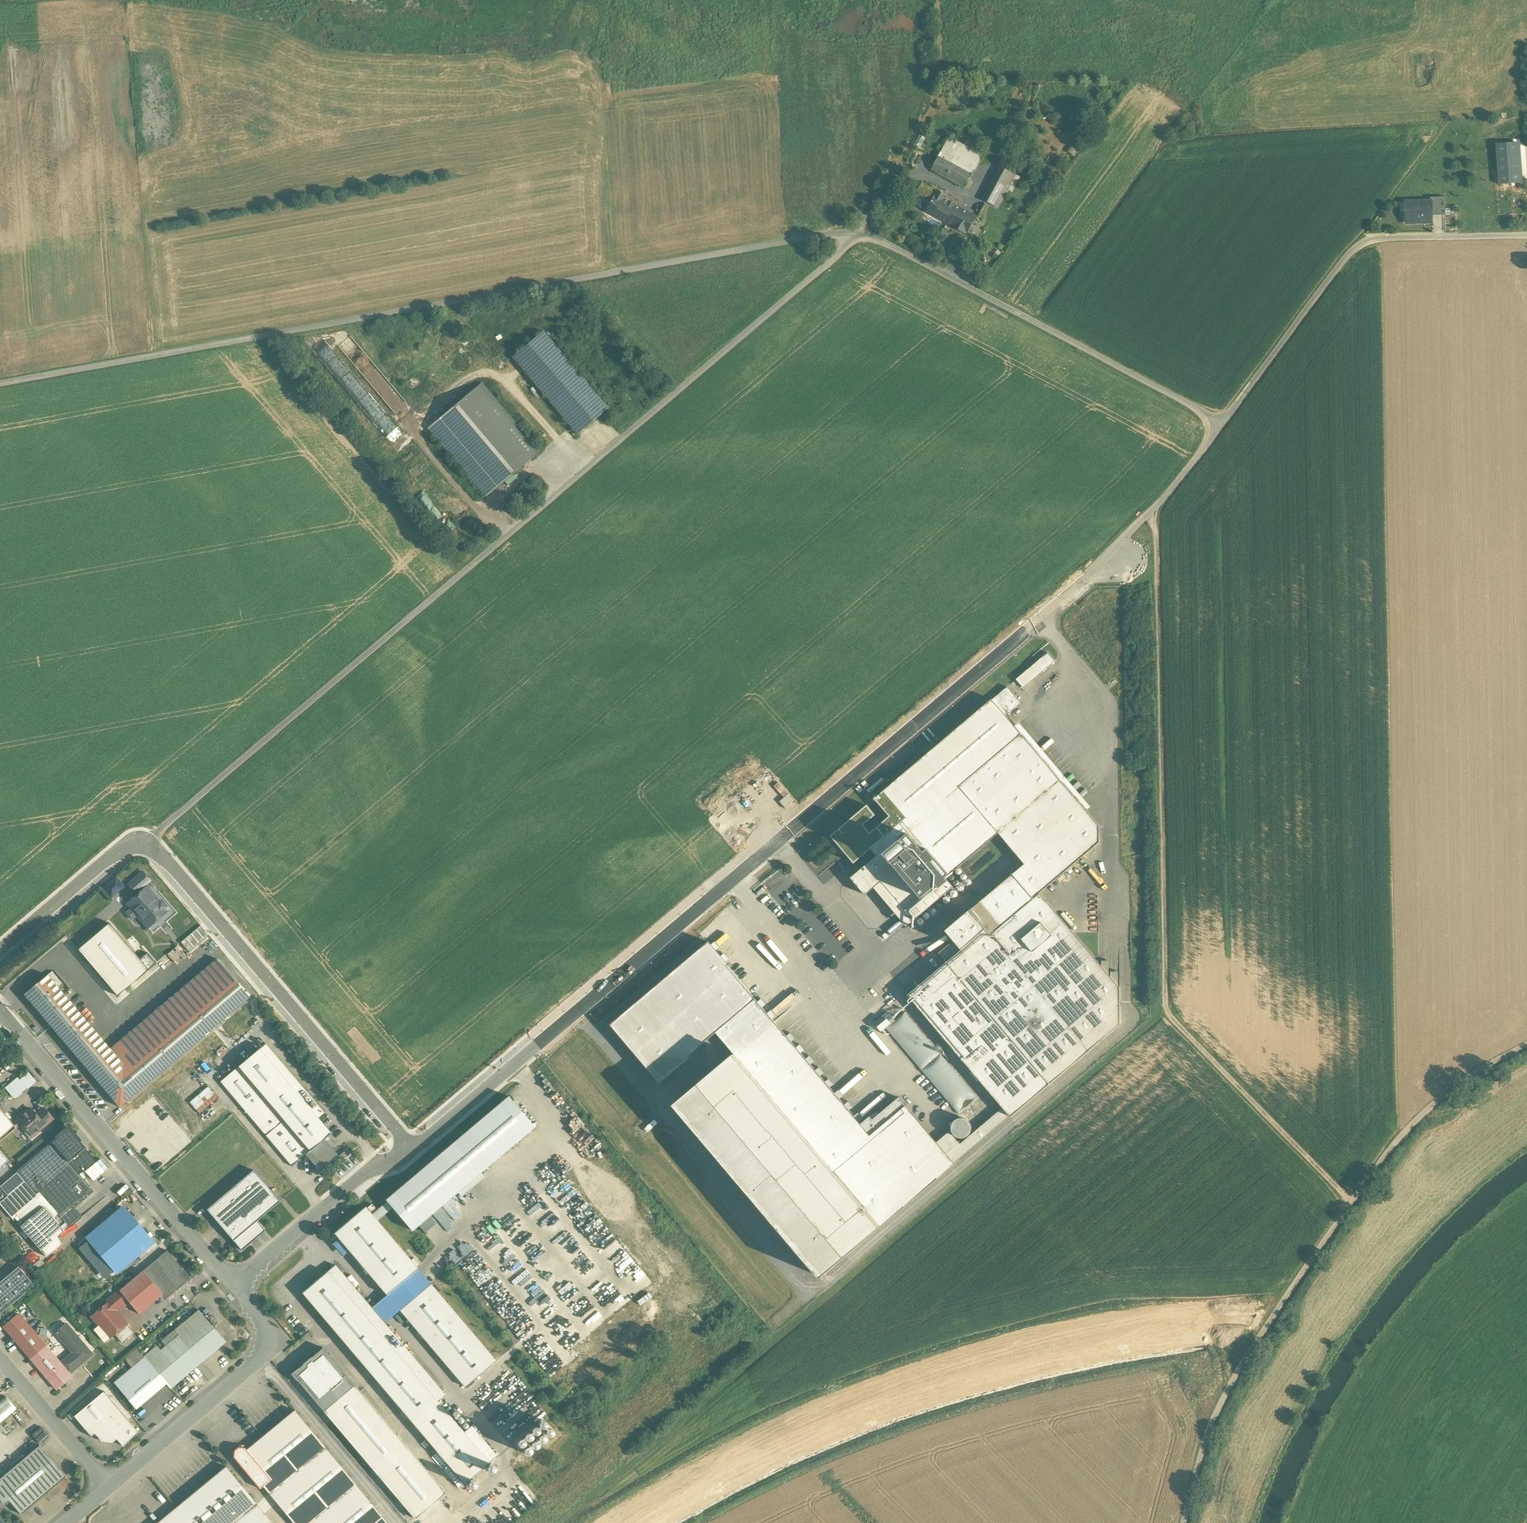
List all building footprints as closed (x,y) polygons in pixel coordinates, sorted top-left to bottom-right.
[(982,156),(949,138),(932,169),(965,187),(982,156)] [(1526,148),(1510,149),(1511,174),(1526,173),(1526,148)] [(1004,168),(993,187),(1004,193),(1014,174),(1004,168)] [(938,192),(923,184),(918,193),(932,201),(938,192)] [(1004,193),(993,187),(986,200),(995,205),(1002,193),(1004,194),(1004,193)] [(946,195),(938,191),(938,192),(932,201),(927,212),(953,226),(962,208),(944,199),(946,195)] [(1431,201),(1406,202),(1406,222),(1432,222),(1432,215),(1446,215),(1445,209),(1439,210),(1439,197),(1430,197),(1431,201)] [(977,216),(962,208),(953,226),(967,234),(977,216)] [(608,408),(543,331),(513,357),(577,434),(608,408)] [(406,402),(350,336),(338,346),(394,412),(406,402)] [(389,417),(325,340),(312,351),(377,427),(389,417)] [(539,451),(482,383),(428,428),(485,496),(539,451)] [(452,534),(461,543),(471,533),(462,524),(452,534)] [(1048,653),(1025,672),(1032,681),(1055,661),(1048,653)] [(1025,672),(1017,679),(1024,688),(1032,681),(1025,672)] [(999,691),(1010,709),(1019,703),(1008,685),(999,691)] [(1001,706),(1005,701),(997,693),(993,698),(1001,706)] [(932,861),(946,878),(997,832),(1061,778),(992,699),(884,791),(907,818),(871,848),(872,849),(877,856),(860,871),(875,888),(882,881),(915,920),(954,887),(949,881),(940,888),(938,885),(922,898),(893,863),(917,843),(925,852),(929,849),(936,858),(932,861)] [(962,949),(908,994),(1003,1108),(1010,1116),(1121,1023),(1120,986),(1041,893),(1100,843),(1100,825),(1061,778),(997,832),(1024,864),(945,930),(962,949)] [(867,805),(831,836),(841,848),(838,851),(841,855),(845,852),(854,864),(872,849),(871,848),(907,818),(884,791),(884,790),(875,799),(889,816),(870,832),(864,825),(876,815),(867,805)] [(936,858),(929,849),(925,852),(917,843),(893,863),(922,898),(938,885),(940,888),(949,881),(946,878),(932,861),(936,858)] [(828,867),(818,875),(824,883),(835,875),(828,867)] [(142,871),(128,884),(137,894),(146,887),(147,888),(152,883),(142,871)] [(110,897),(123,884),(113,874),(100,886),(110,897)] [(157,900),(155,902),(152,898),(154,896),(147,888),(146,887),(137,894),(138,895),(128,903),(132,908),(126,912),(132,919),(137,914),(148,927),(167,911),(167,907),(162,901),(157,900)] [(109,923),(78,949),(118,996),(156,963),(147,952),(140,959),(109,923)] [(199,924),(180,940),(188,950),(208,934),(199,924)] [(707,942),(609,1024),(659,1083),(718,1032),(756,1000),(707,942)] [(217,958),(110,1049),(47,975),(24,994),(119,1107),(249,997),(217,958)] [(718,1032),(736,1054),(881,1226),(955,1163),(938,1142),(899,1097),(873,1119),(870,1116),(861,1124),(756,1000),(718,1032)] [(976,1099),(907,1009),(895,1018),(889,1009),(873,1021),(880,1030),(887,1025),(956,1114),(976,1099)] [(285,1066),(279,1071),(259,1048),(221,1081),(292,1166),(306,1154),(324,1139),(331,1133),(318,1118),(324,1113),(285,1066)] [(881,1226),(736,1054),(700,1084),(846,1256),(881,1226)] [(18,1078),(6,1088),(13,1097),(16,1097),(27,1088),(18,1078)] [(846,1256),(700,1084),(676,1105),(822,1277),(846,1256)] [(508,1096),(386,1199),(412,1230),(534,1127),(508,1096)] [(16,1128),(10,1121),(0,1108),(0,1141),(16,1128)] [(36,1114),(30,1108),(14,1122),(12,1119),(10,1121),(16,1128),(22,1123),(33,1136),(45,1125),(36,1114)] [(53,1118),(44,1108),(36,1114),(45,1125),(53,1118)] [(950,1131),(938,1142),(955,1163),(1010,1116),(1003,1108),(961,1144),(950,1131)] [(76,1138),(64,1148),(67,1153),(71,1157),(84,1147),(76,1138)] [(324,1139),(306,1154),(315,1165),(315,1169),(323,1169),(323,1166),(337,1154),(324,1139)] [(79,1174),(68,1161),(72,1158),(71,1157),(67,1153),(64,1156),(52,1142),(17,1171),(26,1181),(27,1182),(30,1180),(34,1185),(31,1188),(36,1193),(39,1191),(58,1213),(70,1226),(70,1227),(82,1217),(74,1208),(93,1191),(79,1174)] [(72,1158),(68,1161),(79,1174),(96,1160),(85,1147),(72,1158)] [(253,1170),(207,1209),(233,1240),(234,1240),(242,1250),(265,1230),(257,1220),(280,1201),(253,1170)] [(26,1181),(8,1195),(22,1211),(17,1215),(24,1223),(44,1206),(53,1217),(58,1213),(39,1191),(36,1193),(31,1188),(34,1185),(30,1180),(27,1182),(26,1181)] [(24,1223),(21,1226),(47,1257),(62,1243),(58,1236),(64,1231),(53,1217),(44,1206),(24,1223)] [(418,1268),(365,1206),(334,1233),(386,1294),(418,1268)] [(152,1239),(126,1208),(88,1240),(114,1271),(131,1256),(152,1239)] [(70,1226),(58,1213),(53,1217),(64,1231),(70,1226)] [(167,1250),(143,1270),(163,1294),(160,1296),(163,1300),(190,1277),(167,1250)] [(41,1258),(32,1266),(36,1271),(45,1263),(41,1258)] [(371,1307),(335,1265),(302,1292),(413,1423),(438,1401),(445,1395),(384,1323),(371,1307)] [(0,1282),(0,1313),(34,1285),(19,1266),(0,1282)] [(400,1310),(431,1284),(418,1268),(386,1294),(371,1307),(384,1323),(400,1310)] [(143,1270),(120,1290),(127,1300),(128,1300),(139,1314),(160,1296),(163,1294),(143,1270)] [(431,1284),(400,1310),(465,1387),(496,1360),(431,1284)] [(120,1290),(107,1301),(108,1302),(92,1316),(99,1324),(97,1327),(96,1328),(95,1330),(104,1340),(106,1340),(107,1339),(115,1333),(126,1324),(127,1323),(116,1310),(127,1300),(120,1290)] [(180,1334),(161,1351),(157,1346),(145,1357),(164,1380),(171,1387),(172,1386),(172,1387),(176,1384),(176,1383),(177,1383),(180,1380),(216,1349),(217,1349),(220,1346),(221,1345),(221,1346),(225,1343),(224,1342),(225,1341),(225,1340),(222,1337),(221,1336),(222,1336),(218,1332),(218,1333),(199,1310),(176,1329),(180,1334)] [(42,1341),(19,1314),(4,1326),(27,1354),(42,1341)] [(92,1354),(66,1323),(56,1332),(73,1352),(60,1362),(69,1373),(92,1354)] [(126,1324),(115,1333),(122,1343),(134,1333),(126,1324)] [(42,1341),(27,1354),(31,1359),(46,1346),(42,1341)] [(60,1362),(46,1346),(31,1359),(57,1389),(72,1376),(60,1362)] [(415,1519),(446,1492),(323,1347),(312,1357),(311,1356),(303,1364),(298,1368),(291,1374),(297,1381),(297,1380),(415,1519)] [(164,1380),(145,1357),(114,1382),(134,1406),(164,1380)] [(142,1431),(107,1388),(74,1415),(91,1436),(96,1432),(102,1440),(113,1440),(118,1436),(124,1445),(142,1431)] [(0,1401),(0,1422),(17,1408),(6,1396),(0,1401)] [(471,1425),(464,1432),(438,1401),(413,1423),(464,1483),(497,1455),(471,1425)] [(295,1410),(247,1450),(271,1479),(263,1486),(294,1522),(388,1522),(295,1410)] [(247,1450),(245,1447),(244,1447),(244,1445),(240,1444),(239,1447),(234,1450),(234,1456),(260,1488),(263,1486),(271,1479),(247,1450)] [(0,1479),(0,1499),(3,1503),(5,1502),(7,1504),(11,1501),(21,1514),(66,1476),(40,1445),(0,1479)] [(157,1522),(273,1522),(226,1466),(157,1522)]
